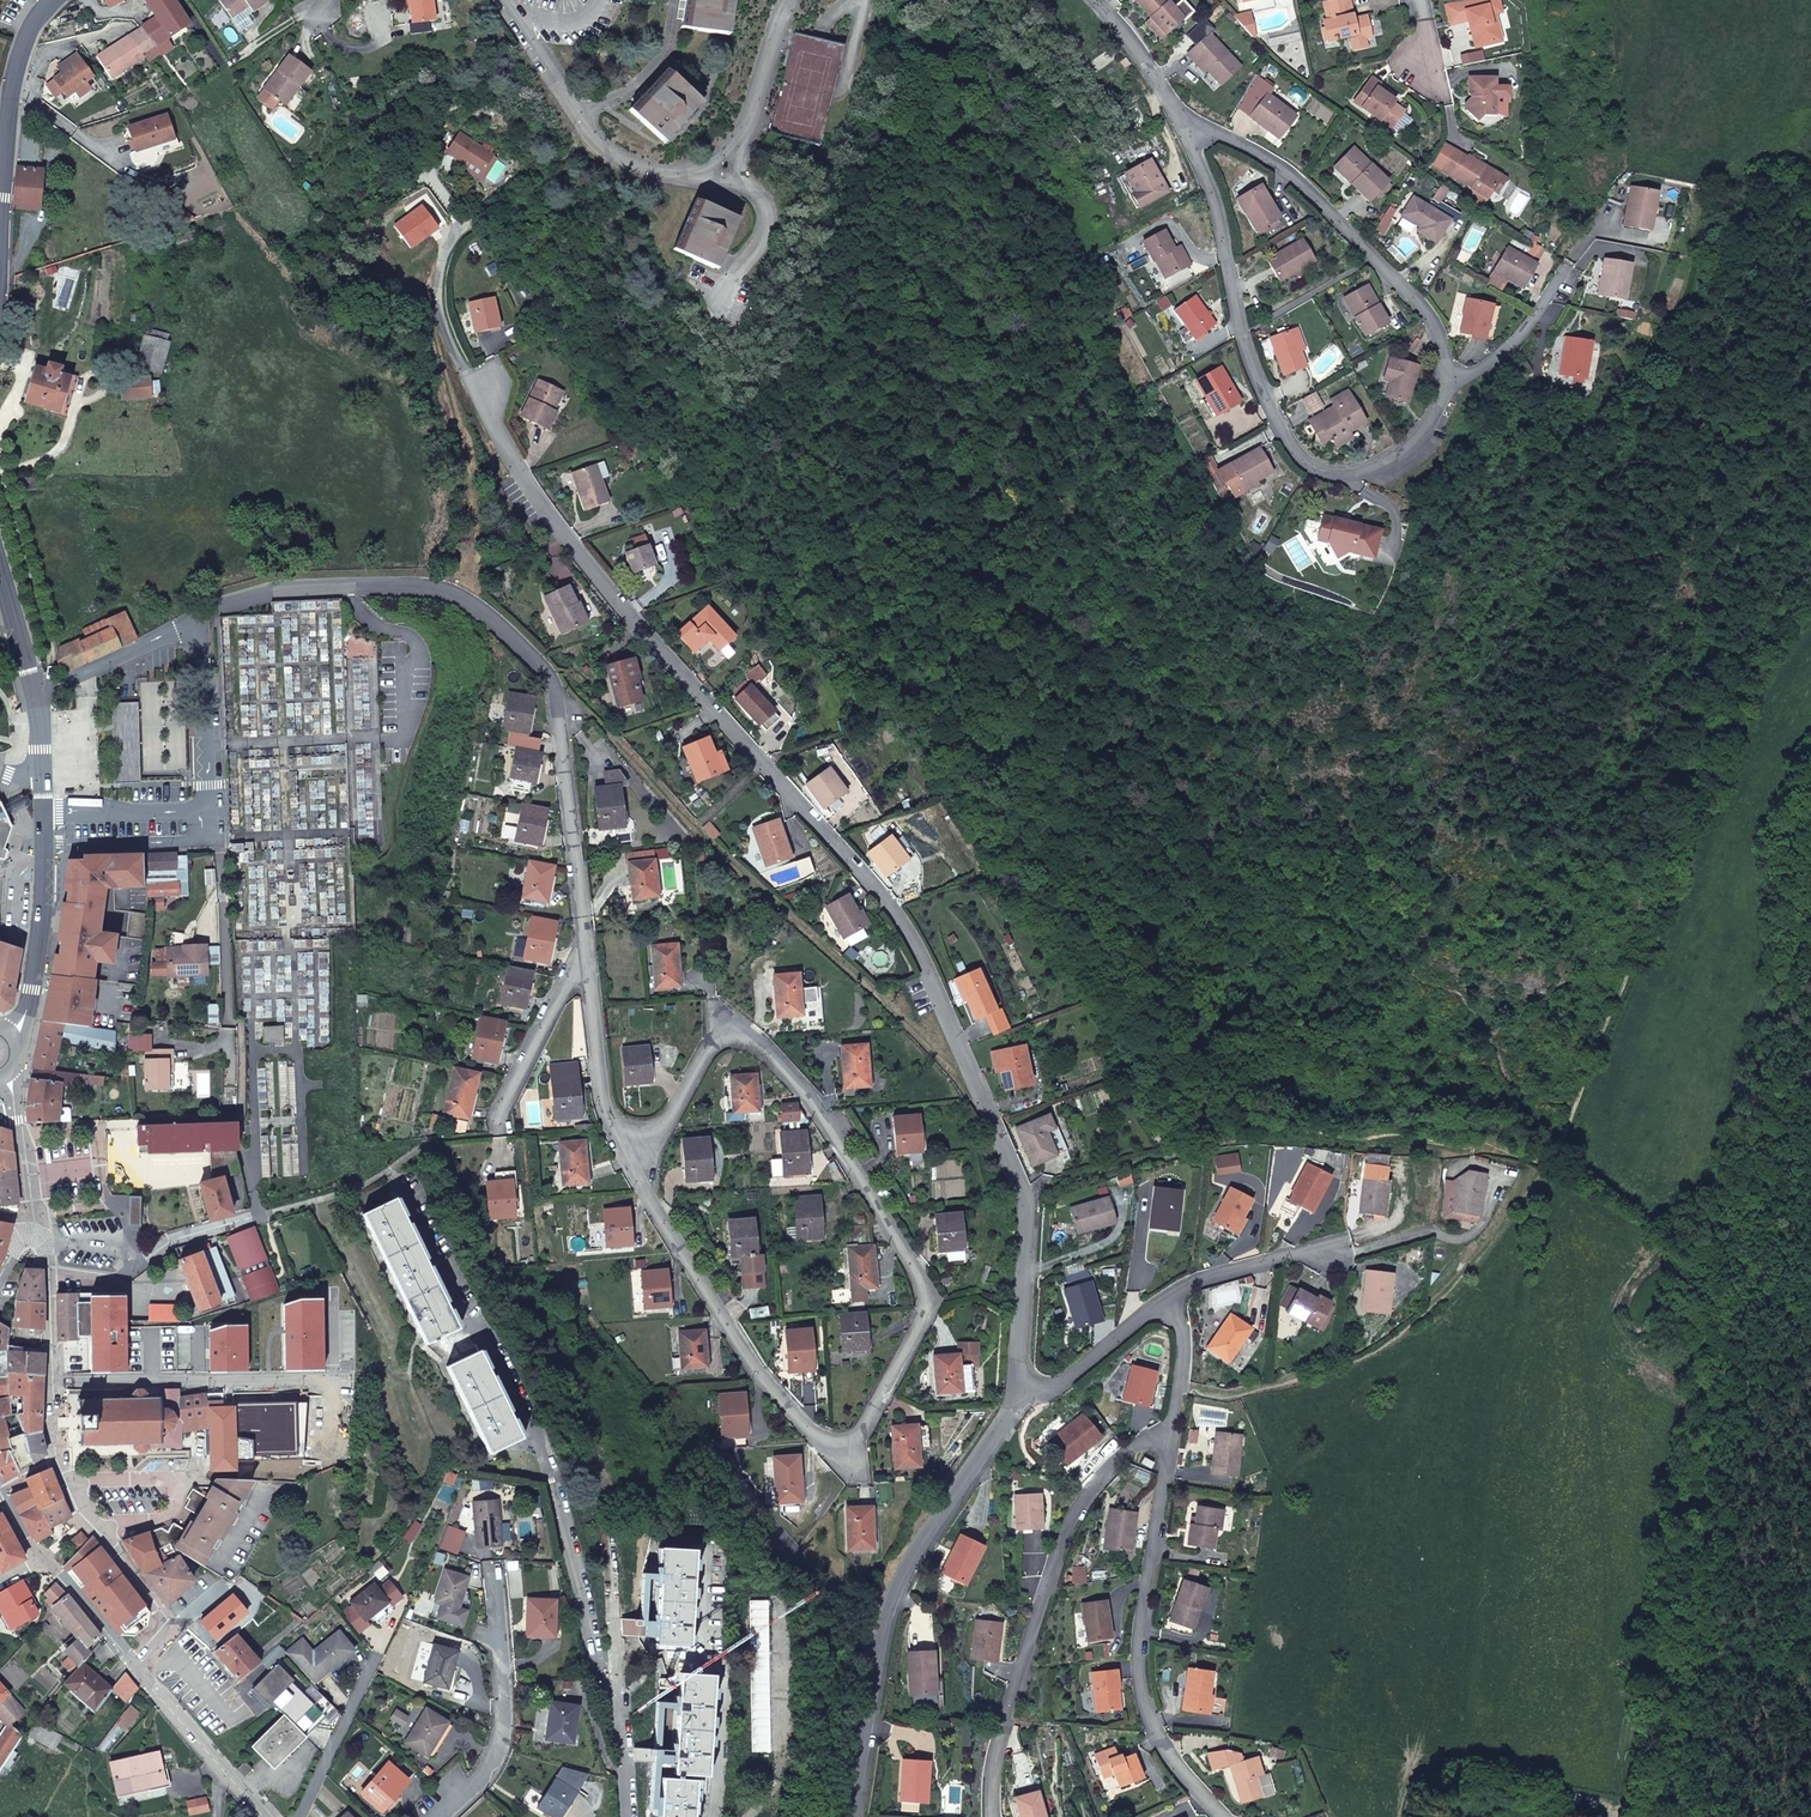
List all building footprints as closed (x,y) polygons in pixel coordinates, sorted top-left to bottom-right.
[(110,9),(127,1),(126,0),(105,0),(110,9)] [(158,19),(171,38),(191,26),(174,0),(146,0),(158,19)] [(221,3),(234,21),(250,9),(253,15),(268,5),(265,0),(225,0),(221,3)] [(409,30),(435,27),(432,2),(427,2),(427,0),(400,0),(401,7),(406,6),(409,30)] [(681,31),(724,37),(731,0),(686,0),(681,31)] [(1150,19),(1165,35),(1183,17),(1167,0),(1141,0),(1136,4),(1150,19)] [(1348,0),(1333,0),(1323,2),(1327,21),(1322,22),(1327,42),(1347,38),(1351,52),(1367,49),(1365,40),(1371,38),(1366,18),(1352,20),(1348,0)] [(1493,44),(1487,15),(1492,14),(1501,12),(1498,0),(1485,0),(1465,5),(1464,3),(1446,7),(1450,26),(1467,21),(1467,23),(1471,23),(1472,30),(1469,30),(1474,49),(1493,44)] [(1247,14),(1233,17),(1251,37),(1254,36),(1247,14)] [(1487,15),(1493,44),(1499,43),(1492,14),(1487,15)] [(158,19),(142,30),(156,49),(171,38),(158,19)] [(1165,35),(1150,19),(1144,25),(1159,41),(1165,35)] [(142,30),(131,37),(98,59),(112,81),(146,58),(156,49),(142,30)] [(1186,55),(1194,63),(1196,61),(1205,70),(1219,85),(1238,67),(1208,35),(1186,55)] [(844,48),(808,39),(795,37),(769,136),(818,148),(844,48)] [(156,49),(146,58),(149,63),(160,55),(156,49)] [(64,95),(68,101),(75,95),(79,100),(90,92),(85,85),(93,79),(78,57),(62,68),(66,74),(62,77),(56,82),(56,83),(64,95)] [(289,59),(262,91),(276,102),(279,105),(293,86),(296,89),(308,74),(289,59)] [(1196,61),(1194,63),(1202,72),(1205,70),(1196,61)] [(699,102),(666,71),(629,111),(661,142),(699,102)] [(1255,76),(1235,108),(1257,125),(1259,122),(1269,129),(1267,132),(1277,139),(1294,115),(1286,109),(1274,100),(1267,95),(1272,89),(1255,76)] [(1404,112),(1392,103),(1384,97),(1386,94),(1376,87),(1379,84),(1370,78),(1354,102),(1391,129),(1404,112)] [(1496,118),(1496,81),(1469,80),(1469,96),(1471,96),(1472,103),(1465,111),(1479,124),(1486,116),(1496,118)] [(64,95),(56,83),(48,88),(56,100),(64,95)] [(293,86),(279,105),(282,107),(296,89),(293,86)] [(276,102),(262,91),(256,100),(269,111),(276,102)] [(1384,97),(1392,103),(1394,100),(1386,94),(1384,97)] [(75,95),(68,101),(71,105),(79,100),(75,95)] [(1277,96),(1274,100),(1286,109),(1289,105),(1277,96)] [(166,118),(129,130),(137,154),(174,142),(166,118)] [(1257,125),(1267,132),(1269,129),(1259,122),(1257,125)] [(415,127),(409,144),(421,148),(428,132),(415,127)] [(467,161),(485,172),(495,155),(460,133),(447,153),(465,165),(467,161)] [(1478,210),(1492,188),(1500,175),(1468,155),(1467,157),(1442,141),(1428,161),(1470,187),(1463,199),(1478,210)] [(1353,148),(1338,163),(1354,180),(1351,183),(1369,200),(1387,181),(1353,148)] [(482,176),(485,172),(467,161),(465,165),(482,176)] [(1148,161),(1124,175),(1135,195),(1131,196),(1139,209),(1166,192),(1148,161)] [(1354,180),(1338,163),(1335,167),(1351,183),(1354,180)] [(17,210),(17,215),(23,215),(23,210),(39,212),(42,172),(19,170),(15,210),(17,210)] [(1135,195),(1124,175),(1117,179),(1136,210),(1139,209),(1131,196),(1135,195)] [(1500,175),(1492,188),(1498,192),(1507,178),(1500,175)] [(1449,189),(1440,183),(1430,200),(1438,205),(1449,189)] [(1260,185),(1240,196),(1248,209),(1244,212),(1255,231),(1279,217),(1260,185)] [(1655,195),(1631,191),(1628,210),(1624,209),(1620,228),(1648,233),(1655,195)] [(1248,209),(1240,196),(1235,199),(1244,212),(1248,209)] [(1447,221),(1412,197),(1401,216),(1418,228),(1416,231),(1433,243),(1447,221)] [(672,251),(708,268),(714,253),(720,256),(736,220),(695,201),(672,251)] [(1388,222),(1381,218),(1375,229),(1381,233),(1388,222)] [(1143,243),(1154,261),(1158,259),(1169,277),(1190,265),(1180,247),(1175,250),(1165,232),(1143,243)] [(1301,240),(1268,259),(1280,282),(1314,262),(1301,240)] [(1533,263),(1504,248),(1492,272),(1487,282),(1501,289),(1506,279),(1521,286),(1533,263)] [(714,253),(708,268),(713,270),(720,256),(714,253)] [(1158,259),(1154,261),(1164,279),(1169,277),(1158,259)] [(1627,264),(1602,260),(1596,295),(1621,299),(1627,264)] [(24,285),(28,272),(16,275),(15,285),(24,285)] [(1501,289),(1487,282),(1485,285),(1499,293),(1501,289)] [(1364,284),(1346,296),(1356,315),(1352,317),(1362,334),(1385,321),(1364,284)] [(1215,325),(1194,296),(1169,315),(1190,344),(1215,325)] [(1356,315),(1346,296),(1342,298),(1352,317),(1356,315)] [(467,301),(473,331),(497,326),(492,297),(467,301)] [(1492,305),(1469,300),(1462,333),(1485,338),(1492,305)] [(1491,339),(1498,306),(1492,305),(1485,338),(1491,339)] [(1291,329),(1298,349),(1303,347),(1295,327),(1291,329)] [(1305,366),(1298,349),(1291,329),(1269,338),(1282,374),(1305,366)] [(138,367),(160,374),(169,344),(165,343),(167,335),(149,330),(147,337),(146,337),(138,367)] [(1563,336),(1553,386),(1567,388),(1570,374),(1584,377),(1591,342),(1563,336)] [(1388,359),(1382,377),(1390,378),(1388,383),(1384,398),(1406,404),(1416,366),(1388,359)] [(35,369),(26,404),(59,415),(70,380),(58,377),(60,369),(48,365),(46,373),(35,369)] [(1196,380),(1210,405),(1213,403),(1221,416),(1243,404),(1220,366),(1196,380)] [(121,380),(122,400),(151,399),(149,378),(121,380)] [(554,409),(552,408),(548,406),(557,387),(537,378),(520,414),(545,426),(554,409)] [(548,406),(552,408),(561,388),(557,387),(548,406)] [(1331,400),(1334,407),(1338,415),(1331,420),(1328,415),(1314,423),(1319,432),(1322,430),(1329,444),(1332,448),(1351,437),(1349,433),(1365,424),(1347,391),(1331,400)] [(1213,403),(1210,405),(1218,418),(1221,416),(1213,403)] [(1338,415),(1334,407),(1307,422),(1321,448),(1329,444),(1322,430),(1319,432),(1314,423),(1328,415),(1331,420),(1338,415)] [(1235,500),(1236,499),(1259,486),(1261,489),(1277,480),(1260,449),(1219,472),(1235,500)] [(1209,458),(1200,463),(1209,479),(1218,473),(1219,472),(1209,458)] [(601,459),(568,470),(582,507),(607,498),(599,475),(606,474),(601,459)] [(1209,479),(1217,491),(1226,486),(1218,473),(1209,479)] [(19,493),(40,490),(38,476),(18,479),(19,493)] [(1259,486),(1236,499),(1244,512),(1266,499),(1261,489),(1259,486)] [(1379,532),(1321,515),(1319,522),(1316,533),(1326,536),(1324,543),(1333,559),(1345,553),(1371,561),(1379,532)] [(1319,522),(1304,518),(1301,528),(1316,533),(1319,522)] [(629,539),(633,549),(646,544),(649,543),(645,533),(629,539)] [(1326,536),(1316,533),(1314,539),(1324,543),(1326,536)] [(1273,536),(1266,548),(1273,552),(1280,540),(1273,536)] [(1255,541),(1249,547),(1258,562),(1266,548),(1255,541)] [(633,549),(625,552),(633,571),(654,563),(646,544),(633,549)] [(563,632),(584,621),(574,603),(578,601),(567,582),(544,595),(563,632)] [(574,603),(584,621),(589,619),(578,601),(574,603)] [(707,605),(677,631),(692,648),(702,637),(705,640),(708,637),(718,648),(734,634),(707,605)] [(82,666),(136,641),(125,615),(107,623),(111,631),(87,641),(80,644),(85,655),(79,658),(82,666)] [(83,632),(87,641),(111,631),(107,623),(107,622),(83,632)] [(64,675),(82,666),(79,658),(85,655),(80,644),(79,641),(61,649),(59,664),(64,675)] [(608,659),(616,702),(640,697),(635,675),(639,675),(634,653),(608,659)] [(735,699),(758,724),(766,717),(773,725),(786,713),(779,705),(773,711),(750,685),(735,699)] [(534,699),(509,694),(502,730),(523,734),(527,735),(534,699)] [(132,704),(114,705),(116,784),(134,783),(132,704)] [(132,704),(134,783),(140,783),(138,704),(132,704)] [(527,735),(523,734),(520,750),(537,753),(540,740),(527,738),(527,735)] [(695,779),(719,770),(712,753),(706,737),(682,745),(695,779)] [(520,750),(516,749),(509,781),(512,781),(510,790),(528,794),(529,785),(534,786),(540,754),(537,753),(520,750)] [(712,753),(719,770),(724,769),(716,751),(712,753)] [(828,765),(804,782),(823,806),(847,789),(828,765)] [(618,772),(605,774),(606,788),(594,790),(599,831),(624,828),(619,786),(625,786),(618,772)] [(0,805),(0,806),(4,814),(27,803),(23,794),(0,805)] [(539,846),(547,810),(522,805),(515,841),(539,846)] [(776,816),(750,825),(764,862),(788,853),(780,831),(782,831),(776,816)] [(1,859),(8,825),(5,819),(2,820),(0,817),(0,859),(1,859)] [(717,833),(706,822),(700,827),(712,838),(717,833)] [(866,851),(884,875),(907,858),(889,834),(866,851)] [(229,845),(229,854),(253,853),(252,844),(229,845)] [(807,852),(794,857),(800,873),(813,868),(807,852)] [(175,854),(143,855),(143,870),(148,870),(176,869),(175,854)] [(54,955),(51,975),(89,980),(90,972),(93,969),(94,962),(96,953),(112,954),(120,955),(123,937),(97,933),(104,888),(143,884),(141,856),(122,856),(122,859),(108,859),(108,857),(100,857),(99,868),(99,873),(91,873),(91,862),(83,862),(71,861),(70,868),(66,872),(65,881),(68,885),(67,892),(65,905),(64,912),(61,915),(58,934),(61,938),(59,956),(54,955)] [(99,868),(100,857),(83,858),(83,862),(91,862),(91,873),(99,873),(99,868)] [(653,861),(628,864),(632,900),(657,897),(653,861)] [(554,867),(529,862),(521,898),(546,903),(554,867)] [(176,869),(148,870),(149,884),(152,884),(153,897),(162,897),(179,896),(179,894),(176,869)] [(861,926),(863,925),(855,911),(845,894),(824,905),(842,936),(844,935),(848,943),(865,934),(861,926)] [(162,897),(153,897),(154,910),(163,910),(162,897)] [(855,911),(863,925),(866,923),(858,909),(855,911)] [(132,912),(126,937),(145,940),(148,913),(132,912)] [(548,963),(556,922),(531,917),(523,959),(548,963)] [(3,1010),(10,1005),(11,997),(15,997),(19,979),(15,979),(20,949),(0,942),(0,1009),(3,1010)] [(677,945),(652,947),(655,989),(680,987),(677,945)] [(206,975),(204,946),(186,947),(186,953),(167,954),(167,965),(151,966),(152,977),(206,975)] [(96,953),(94,962),(108,964),(109,957),(112,954),(96,953)] [(977,967),(956,978),(975,1019),(996,1009),(977,967)] [(532,972),(507,968),(501,1003),(525,1008),(532,972)] [(799,974),(774,976),(777,1018),(802,1016),(799,974)] [(92,998),(94,980),(89,980),(51,975),(48,988),(41,1022),(94,1028),(96,999),(92,998)] [(505,1022),(481,1017),(472,1058),(496,1063),(505,1022)] [(94,1028),(41,1022),(32,1068),(52,1071),(57,1046),(62,1047),(63,1041),(114,1051),(116,1031),(94,1028)] [(134,1034),(135,1024),(118,1022),(117,1030),(119,1031),(127,1032),(127,1033),(134,1034)] [(1022,1044),(996,1050),(1000,1069),(1003,1088),(1029,1082),(1022,1044)] [(866,1045),(841,1047),(844,1088),(869,1086),(866,1045)] [(647,1046),(622,1049),(626,1085),(651,1083),(647,1046)] [(1000,1069),(996,1050),(990,1052),(994,1071),(1000,1069)] [(172,1089),(172,1076),(167,1076),(167,1051),(145,1052),(145,1090),(172,1089)] [(127,1057),(120,1057),(120,1074),(122,1074),(122,1079),(129,1079),(128,1075),(127,1057)] [(568,1118),(580,1117),(576,1076),(574,1076),(573,1064),(551,1066),(555,1126),(568,1125),(568,1118)] [(32,1068),(30,1080),(60,1082),(62,1072),(52,1071),(32,1068)] [(478,1074),(453,1068),(444,1114),(468,1119),(478,1074)] [(73,1074),(62,1072),(60,1082),(60,1087),(73,1088),(74,1078),(72,1078),(73,1074)] [(104,1077),(73,1074),(72,1078),(74,1078),(87,1084),(103,1085),(104,1077)] [(756,1075),(731,1077),(733,1113),(758,1111),(756,1075)] [(30,1080),(27,1107),(27,1124),(57,1122),(57,1109),(57,1101),(60,1087),(60,1082),(30,1080)] [(783,1121),(805,1119),(795,1104),(781,1105),(783,1121)] [(67,1108),(57,1109),(57,1122),(69,1122),(69,1110),(67,1108)] [(1031,1162),(1055,1152),(1045,1129),(1052,1127),(1046,1112),(1015,1126),(1031,1162)] [(919,1115),(894,1117),(897,1154),(922,1152),(919,1115)] [(448,1137),(464,1135),(467,1123),(443,1117),(442,1123),(450,1124),(448,1137)] [(237,1150),(236,1123),(228,1124),(178,1125),(178,1123),(168,1123),(168,1126),(137,1127),(138,1154),(210,1151),(235,1150),(237,1150)] [(1045,1129),(1055,1152),(1061,1149),(1052,1127),(1045,1129)] [(11,1130),(0,1129),(0,1151),(13,1152),(11,1130)] [(806,1132),(781,1133),(784,1175),(809,1173),(806,1132)] [(708,1139),(683,1140),(686,1182),(711,1180),(708,1139)] [(584,1141),(559,1143),(563,1185),(588,1183),(584,1141)] [(241,1172),(235,1150),(210,1151),(211,1181),(222,1178),(241,1172)] [(13,1152),(0,1151),(0,1170),(15,1171),(13,1152)] [(1389,1155),(1368,1153),(1365,1173),(1387,1176),(1389,1155)] [(106,1163),(106,1184),(116,1185),(116,1163),(106,1163)] [(1314,1211),(1333,1175),(1310,1163),(1292,1199),(1314,1211)] [(16,1187),(15,1171),(0,1170),(0,1186),(16,1187)] [(1480,1222),(1487,1183),(1479,1181),(1472,1171),(1457,1181),(1462,1188),(1461,1193),(1458,1193),(1455,1210),(1449,1209),(1447,1215),(1480,1222)] [(1479,1181),(1487,1183),(1489,1175),(1472,1171),(1479,1181)] [(499,1173),(500,1183),(512,1181),(512,1172),(499,1173)] [(1391,1179),(1365,1176),(1361,1212),(1387,1214),(1391,1179)] [(209,1221),(232,1215),(222,1178),(211,1181),(199,1185),(209,1221)] [(512,1181),(500,1183),(487,1184),(490,1220),(503,1219),(516,1218),(512,1181)] [(1153,1224),(1170,1226),(1170,1219),(1176,1216),(1180,1216),(1183,1188),(1156,1185),(1155,1194),(1157,1195),(1153,1224)] [(1215,1219),(1237,1230),(1245,1216),(1255,1197),(1232,1185),(1215,1219)] [(0,1192),(0,1195),(0,1207),(17,1206),(16,1187),(0,1186),(0,1192)] [(1110,1196),(1073,1207),(1079,1229),(1094,1224),(1095,1227),(1117,1220),(1110,1196)] [(819,1197),(794,1198),(797,1240),(822,1238),(819,1197)] [(363,1214),(426,1344),(458,1328),(395,1198),(363,1214)] [(628,1208),(603,1210),(606,1247),(632,1244),(628,1208)] [(960,1213),(936,1215),(939,1251),(947,1251),(948,1260),(964,1259),(960,1213)] [(1170,1219),(1170,1226),(1179,1227),(1180,1216),(1176,1216),(1170,1219)] [(1245,1216),(1237,1230),(1242,1233),(1250,1218),(1245,1216)] [(754,1219),(728,1221),(731,1257),(741,1256),(743,1272),(761,1270),(761,1259),(757,1260),(754,1219)] [(2,1261),(13,1224),(0,1222),(0,1265),(2,1261)] [(850,1248),(873,1246),(872,1226),(849,1228),(850,1248)] [(227,1238),(240,1270),(243,1269),(245,1275),(242,1276),(252,1301),(279,1292),(269,1265),(267,1266),(253,1227),(227,1238)] [(187,1245),(176,1248),(178,1254),(189,1251),(187,1245)] [(850,1248),(849,1248),(852,1290),(832,1291),(833,1303),(866,1301),(865,1289),(876,1288),(873,1246),(850,1248)] [(234,1297),(215,1247),(179,1260),(199,1311),(234,1297)] [(1068,1281),(1090,1275),(1089,1268),(1067,1274),(1068,1281)] [(15,1300),(43,1302),(42,1271),(23,1270),(15,1300)] [(667,1270),(642,1272),(645,1308),(670,1306),(667,1270)] [(761,1270),(743,1272),(744,1288),(763,1287),(761,1270)] [(1393,1273),(1367,1271),(1365,1290),(1369,1290),(1367,1310),(1389,1312),(1393,1273)] [(1067,1288),(1073,1311),(1077,1310),(1081,1326),(1103,1319),(1092,1281),(1067,1288)] [(1290,1310),(1300,1290),(1292,1286),(1282,1306),(1290,1310)] [(1319,1300),(1300,1290),(1290,1310),(1289,1311),(1325,1331),(1330,1320),(1325,1317),(1331,1306),(1332,1304),(1320,1297),(1319,1300)] [(77,1294),(77,1337),(90,1336),(91,1373),(126,1373),(125,1293),(77,1294)] [(77,1337),(77,1294),(56,1295),(58,1340),(77,1339),(77,1337)] [(42,1330),(43,1302),(15,1300),(12,1327),(42,1330)] [(1325,1317),(1330,1320),(1334,1308),(1331,1306),(1325,1317)] [(148,1322),(179,1322),(179,1308),(149,1307),(148,1322)] [(1077,1310),(1073,1311),(1077,1327),(1081,1326),(1077,1310)] [(868,1349),(865,1313),(840,1315),(843,1351),(868,1349)] [(1254,1328),(1233,1314),(1209,1347),(1230,1362),(1254,1328)] [(811,1329),(785,1331),(789,1372),(814,1370),(811,1329)] [(704,1330),(679,1332),(682,1369),(707,1366),(704,1330)] [(958,1354),(977,1354),(976,1343),(958,1343),(958,1354)] [(29,1350),(7,1349),(7,1350),(8,1375),(42,1377),(43,1354),(29,1354),(29,1350)] [(7,1350),(6,1351),(0,1351),(0,1394),(9,1394),(8,1375),(7,1350)] [(480,1351),(447,1366),(489,1454),(521,1437),(480,1351)] [(936,1394),(961,1392),(959,1367),(958,1354),(934,1356),(936,1394)] [(1153,1387),(1157,1373),(1157,1370),(1133,1363),(1123,1398),(1148,1405),(1153,1387)] [(959,1367),(961,1392),(973,1391),(971,1366),(959,1367)] [(42,1377),(8,1375),(9,1394),(9,1397),(12,1396),(12,1398),(14,1404),(20,1404),(20,1395),(22,1395),(23,1415),(18,1415),(20,1424),(23,1432),(23,1434),(39,1432),(42,1381),(42,1377)] [(1153,1387),(1148,1405),(1152,1406),(1157,1388),(1153,1387)] [(149,1448),(181,1447),(181,1430),(180,1422),(180,1399),(178,1399),(178,1389),(159,1389),(159,1400),(147,1400),(147,1395),(142,1390),(136,1390),(132,1395),(133,1400),(108,1399),(80,1402),(80,1399),(78,1399),(76,1431),(79,1433),(79,1448),(81,1448),(81,1445),(93,1445),(93,1448),(95,1448),(122,1447),(122,1444),(133,1444),(133,1448),(138,1452),(144,1453),(149,1448)] [(74,1406),(74,1393),(66,1394),(67,1407),(74,1406)] [(211,1471),(234,1470),(233,1393),(221,1394),(221,1402),(206,1403),(205,1395),(180,1399),(180,1422),(209,1419),(209,1427),(211,1471)] [(744,1393),(720,1394),(723,1437),(748,1435),(744,1393)] [(12,1398),(0,1400),(0,1417),(2,1417),(17,1414),(14,1404),(12,1398)] [(1085,1414),(1050,1442),(1066,1460),(1084,1444),(1087,1448),(1103,1435),(1085,1414)] [(2,1417),(0,1417),(0,1453),(8,1451),(11,1450),(8,1437),(6,1429),(2,1417)] [(180,1422),(181,1430),(209,1427),(209,1419),(180,1422)] [(8,1437),(23,1432),(20,1424),(6,1429),(8,1437)] [(917,1425),(892,1427),(895,1468),(920,1467),(917,1425)] [(1242,1433),(1220,1431),(1217,1453),(1214,1452),(1211,1471),(1236,1474),(1242,1433)] [(45,1454),(39,1432),(23,1434),(23,1432),(8,1437),(11,1450),(8,1451),(18,1472),(45,1454)] [(730,1448),(747,1447),(746,1438),(729,1439),(730,1448)] [(0,1453),(0,1475),(3,1482),(18,1472),(8,1451),(0,1453)] [(799,1455),(773,1457),(777,1503),(802,1501),(799,1455)] [(1154,1460),(1145,1455),(1143,1460),(1151,1465),(1154,1460)] [(21,1517),(38,1508),(62,1498),(50,1469),(26,1479),(30,1489),(10,1497),(21,1517)] [(447,1471),(444,1480),(449,1482),(452,1473),(447,1471)] [(232,1512),(251,1481),(251,1480),(216,1479),(205,1497),(192,1489),(187,1498),(189,1499),(184,1508),(198,1516),(193,1524),(190,1522),(185,1530),(172,1524),(168,1532),(161,1528),(149,1532),(156,1550),(160,1548),(170,1544),(178,1556),(180,1559),(184,1555),(201,1565),(217,1538),(220,1540),(235,1514),(232,1512)] [(1041,1491),(1016,1493),(1018,1529),(1043,1527),(1041,1491)] [(38,1508),(48,1528),(71,1516),(62,1498),(38,1508)] [(496,1501),(474,1503),(477,1546),(500,1544),(496,1501)] [(1223,1508),(1198,1505),(1195,1524),(1191,1523),(1188,1542),(1212,1546),(1216,1527),(1220,1527),(1223,1508)] [(872,1507),(847,1508),(848,1549),(874,1548),(872,1507)] [(51,1534),(48,1528),(38,1508),(21,1517),(32,1538),(36,1542),(51,1534)] [(1111,1527),(1108,1548),(1129,1551),(1136,1512),(1111,1508),(1107,1526),(1111,1527)] [(0,1515),(0,1572),(24,1559),(0,1515)] [(172,1524),(161,1528),(168,1532),(172,1524)] [(942,1569),(962,1579),(972,1560),(976,1562),(985,1544),(962,1531),(942,1569)] [(161,1564),(156,1550),(149,1532),(123,1542),(142,1573),(161,1564)] [(71,1544),(77,1550),(86,1541),(79,1534),(71,1544)] [(97,1545),(90,1539),(63,1567),(120,1635),(133,1636),(146,1626),(149,1613),(97,1545)] [(167,1561),(160,1548),(156,1550),(161,1564),(167,1561)] [(695,1550),(662,1548),(656,1645),(689,1647),(695,1550)] [(444,1555),(437,1553),(434,1562),(441,1564),(444,1555)] [(193,1581),(180,1559),(178,1556),(167,1561),(161,1564),(142,1573),(155,1590),(166,1605),(193,1581)] [(972,1560),(962,1579),(966,1581),(976,1562),(972,1560)] [(1072,1565),(1072,1580),(1084,1580),(1084,1565),(1072,1565)] [(469,1578),(444,1570),(434,1602),(442,1604),(447,1606),(442,1620),(462,1626),(467,1611),(459,1609),(464,1592),(469,1578)] [(1183,1579),(1177,1599),(1180,1600),(1174,1620),(1193,1626),(1207,1587),(1183,1579)] [(2,1606),(14,1628),(37,1615),(30,1602),(33,1601),(22,1581),(0,1593),(0,1607),(2,1606)] [(368,1624),(365,1621),(372,1615),(376,1621),(386,1614),(382,1608),(388,1603),(391,1606),(402,1597),(389,1582),(379,1590),(373,1583),(350,1602),(354,1607),(344,1615),(358,1632),(368,1624)] [(46,1600),(50,1605),(64,1592),(56,1584),(45,1595),(48,1599),(46,1600)] [(64,1592),(50,1605),(53,1608),(63,1622),(61,1624),(64,1627),(66,1626),(78,1640),(67,1649),(71,1654),(62,1663),(72,1674),(78,1667),(82,1663),(90,1654),(85,1649),(101,1636),(64,1592)] [(468,1593),(464,1592),(459,1609),(467,1611),(469,1603),(468,1593)] [(1106,1597),(1081,1600),(1085,1639),(1110,1636),(1106,1597)] [(555,1600),(528,1599),(527,1610),(531,1610),(530,1636),(554,1637),(555,1600)] [(1180,1600),(1177,1599),(1170,1619),(1174,1620),(1180,1600)] [(438,1618),(442,1620),(447,1606),(442,1604),(438,1618)] [(0,1607),(0,1621),(6,1632),(14,1628),(2,1606),(0,1607)] [(1001,1621),(977,1617),(972,1655),(996,1658),(1001,1621)] [(286,1653),(315,1685),(330,1674),(328,1671),(354,1651),(339,1632),(312,1652),(302,1639),(286,1653)] [(242,1676),(259,1662),(250,1652),(236,1635),(215,1652),(237,1680),(240,1682),(244,1678),(242,1676)] [(458,1651),(434,1644),(423,1681),(447,1688),(458,1651)] [(913,1691),(926,1690),(936,1690),(934,1674),(932,1647),(907,1649),(913,1691)] [(255,1686),(270,1704),(296,1678),(280,1661),(255,1686)] [(112,1689),(82,1663),(78,1667),(72,1674),(65,1682),(96,1710),(112,1689)] [(1209,1695),(1213,1670),(1188,1666),(1182,1707),(1223,1713),(1225,1697),(1209,1695)] [(1114,1687),(1119,1687),(1119,1686),(1117,1667),(1092,1670),(1097,1711),(1117,1708),(1114,1687)] [(125,1672),(113,1687),(126,1702),(138,1687),(125,1672)] [(680,1673),(675,1774),(695,1775),(695,1781),(662,1779),(660,1816),(693,1816),(694,1795),(707,1795),(714,1675),(680,1673)] [(936,1690),(926,1690),(928,1709),(944,1708),(941,1674),(934,1674),(936,1690)] [(19,1741),(29,1726),(19,1716),(25,1711),(0,1684),(0,1716),(7,1724),(0,1735),(0,1768),(19,1741)] [(577,1706),(551,1702),(547,1729),(552,1730),(551,1739),(572,1742),(577,1706)] [(131,1705),(116,1724),(125,1731),(140,1713),(131,1705)] [(406,1742),(427,1755),(447,1722),(426,1709),(406,1742)] [(251,1746),(273,1768),(305,1737),(283,1714),(251,1746)] [(447,1722),(427,1755),(432,1758),(452,1726),(447,1722)] [(1136,1754),(1124,1758),(1120,1760),(1119,1757),(1116,1750),(1096,1757),(1106,1781),(1118,1776),(1123,1788),(1146,1778),(1136,1754)] [(159,1752),(110,1762),(116,1790),(147,1783),(148,1787),(165,1782),(159,1752)] [(1229,1753),(1209,1759),(1214,1777),(1232,1771),(1244,1810),(1263,1804),(1255,1779),(1262,1777),(1257,1758),(1241,1763),(1239,1755),(1229,1753)] [(906,1755),(904,1776),(907,1776),(907,1780),(904,1782),(903,1792),(914,1793),(914,1800),(923,1801),(928,1795),(932,1757),(906,1755)] [(245,1762),(238,1768),(245,1775),(252,1769),(245,1762)] [(408,1781),(388,1763),(361,1793),(380,1810),(390,1799),(391,1800),(408,1781)] [(556,1778),(537,1807),(553,1816),(560,1816),(588,1773),(563,1766),(556,1778)] [(1039,1791),(1019,1797),(1016,1798),(1021,1816),(1046,1816),(1039,1791)] [(206,1799),(190,1802),(193,1815),(209,1812),(206,1799)] [(1481,1816),(1502,1816),(1498,1811),(1491,1809),(1483,1812),(1481,1816)]
